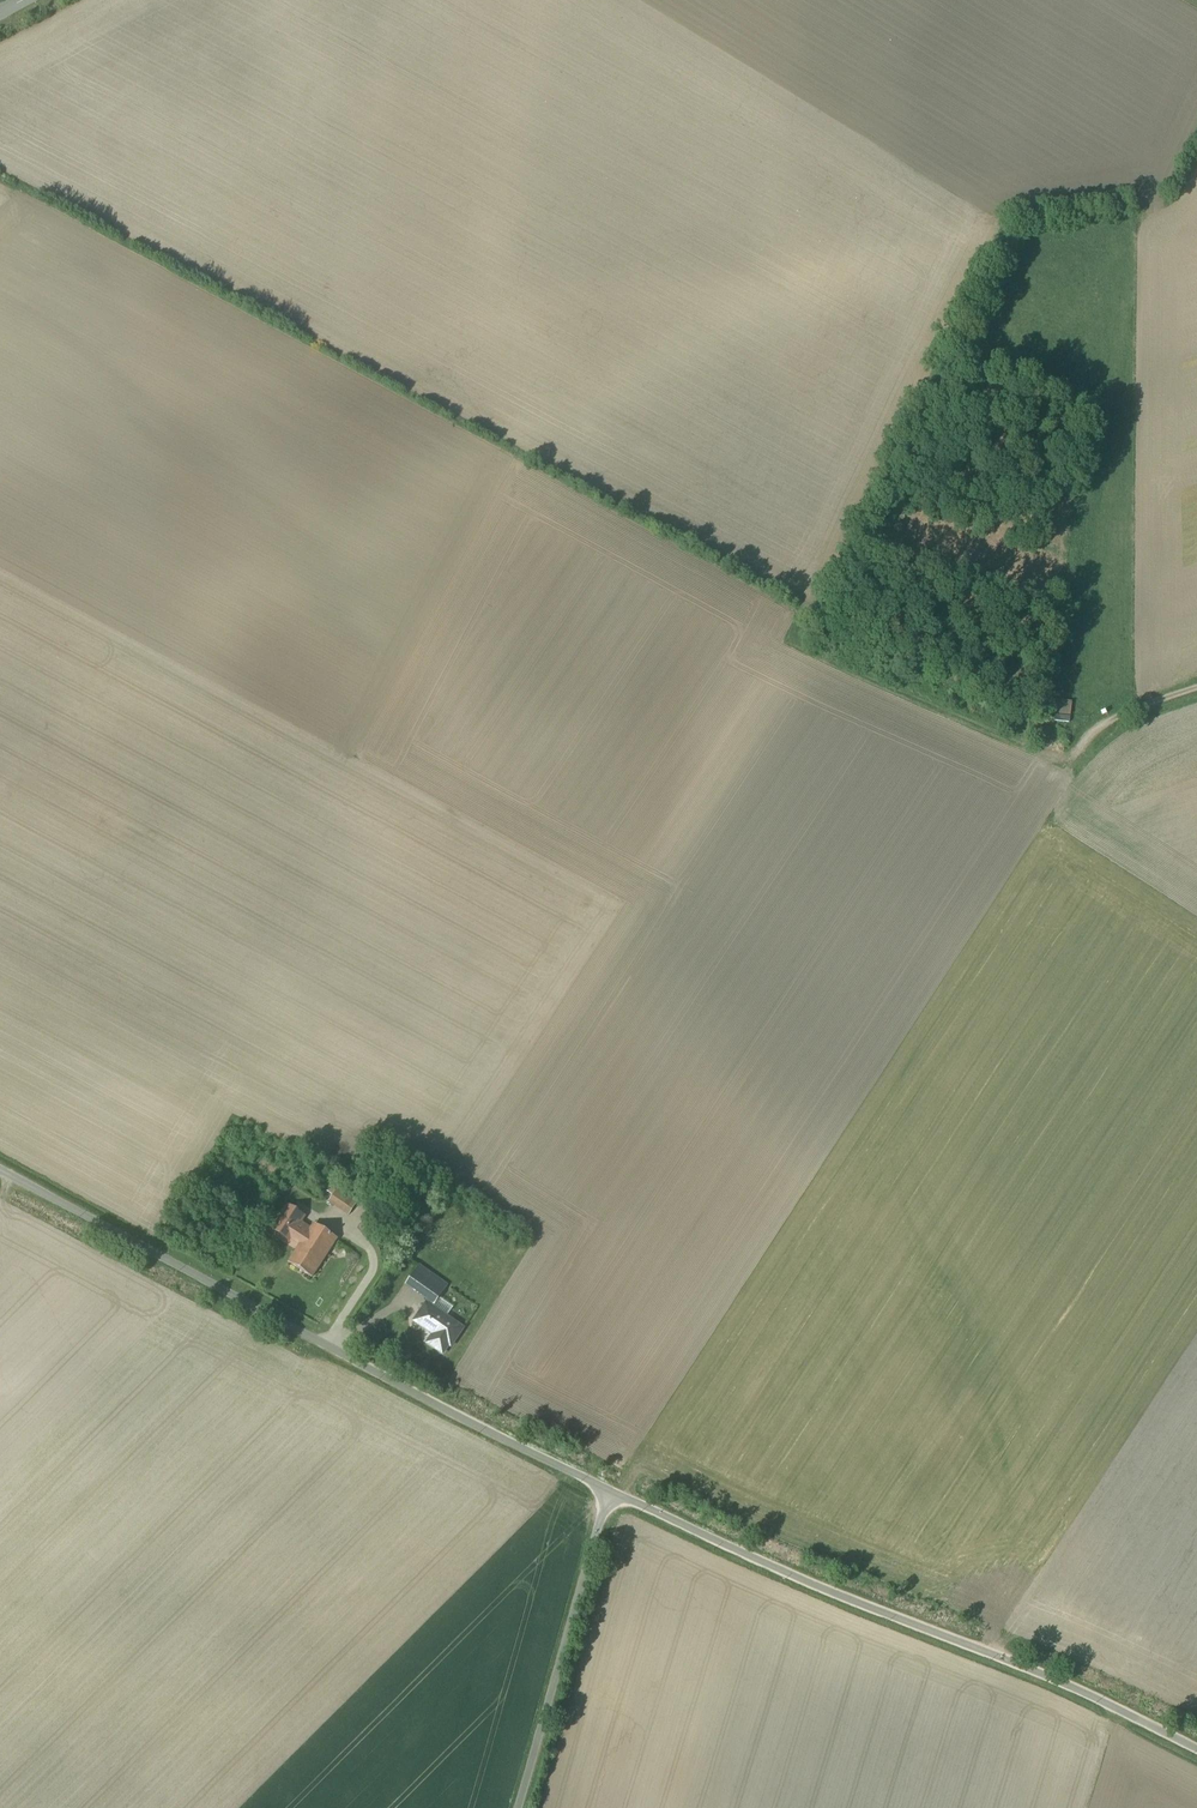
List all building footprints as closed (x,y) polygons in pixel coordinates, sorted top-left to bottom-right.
[(339,1186),(329,1201),(349,1215),(359,1199),(339,1186)] [(300,1245),(311,1228),(302,1223),(306,1217),(287,1205),(270,1230),(289,1242),(291,1239),(300,1245)] [(300,1245),(289,1262),(312,1277),(337,1239),(314,1224),(311,1228),(300,1245)] [(420,1266),(406,1285),(434,1305),(448,1286),(420,1266)] [(427,1304),(415,1320),(434,1333),(427,1342),(445,1354),(463,1328),(427,1304)]
